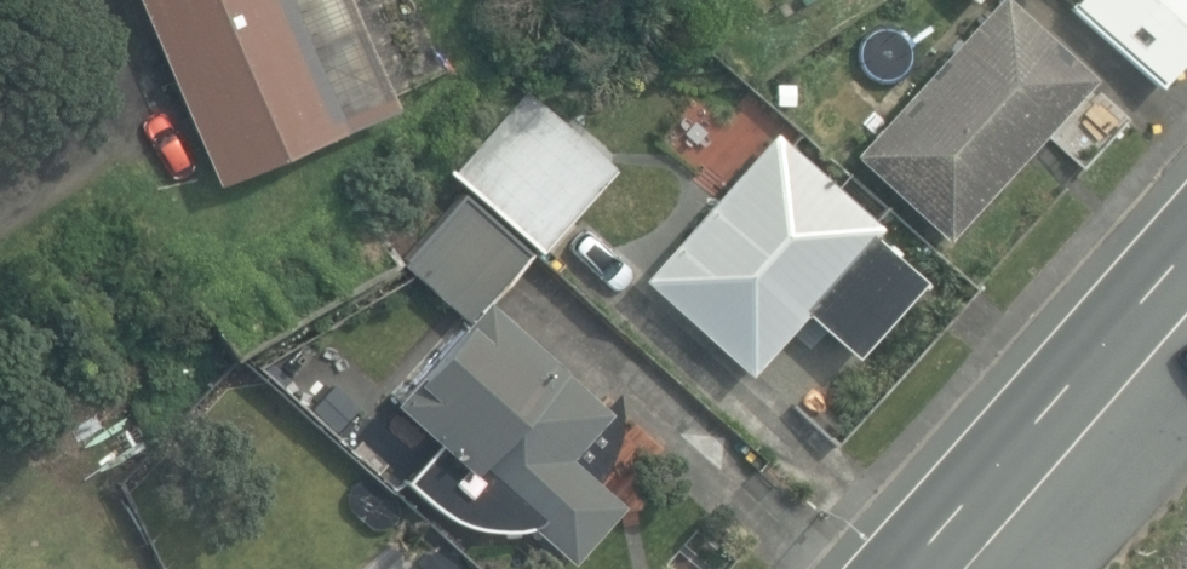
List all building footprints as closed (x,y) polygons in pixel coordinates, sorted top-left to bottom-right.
[(216,184),(394,109),(348,0),(139,0),(216,184)] [(947,238),(1094,80),(1008,0),(996,0),(854,152),(947,238)] [(1164,81),(1186,54),(1186,0),(1087,0),(1078,10),(1164,81)] [(541,138),(561,172),(612,141),(591,107),(541,138)] [(855,355),(922,280),(871,235),(880,225),(774,131),(643,278),(749,373),(805,311),(855,355)] [(494,202),(552,255),(589,215),(530,162),(494,202)] [(533,528),(570,565),(624,506),(595,480),(609,459),(617,434),(617,408),(615,395),(604,407),(487,300),(533,255),(461,194),(402,265),(464,320),(388,402),(438,446),(405,482),(427,505),(454,521),(485,530),(517,531),(533,528)] [(221,437),(273,395),(238,352),(164,411),(180,432),(202,414),(221,437)] [(427,543),(395,568),(448,568),(427,543)]
